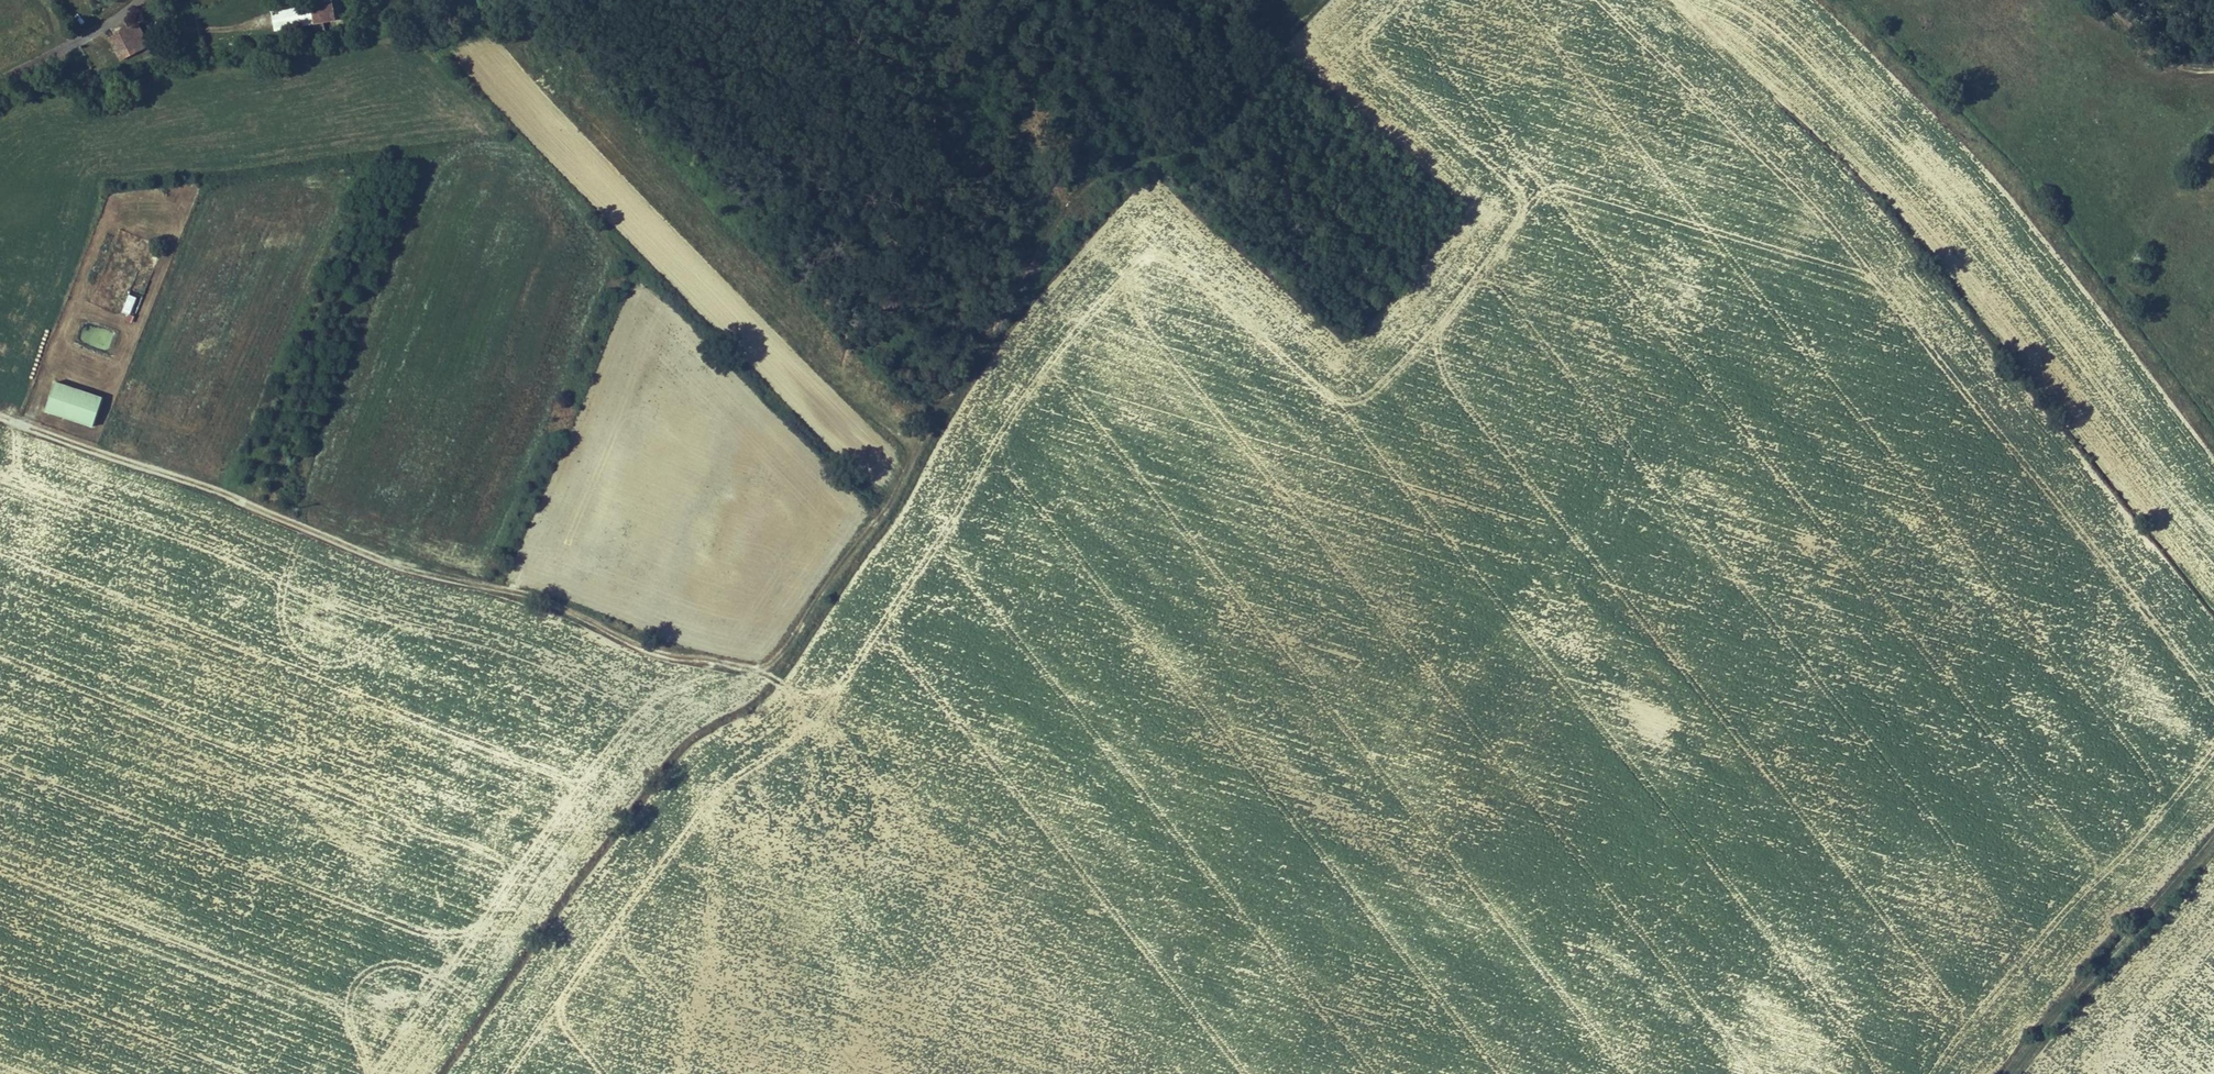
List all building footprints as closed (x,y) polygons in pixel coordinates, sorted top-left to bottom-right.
[(308,28),(318,34),(325,33),(323,24),(335,21),(332,4),(311,9),(311,12),(304,14),(308,28)] [(108,35),(116,59),(149,49),(141,24),(108,35)] [(127,294),(122,313),(131,315),(136,296),(127,294)] [(84,327),(83,348),(105,350),(107,329),(84,327)] [(44,412),(93,427),(103,396),(54,381),(44,412)]
